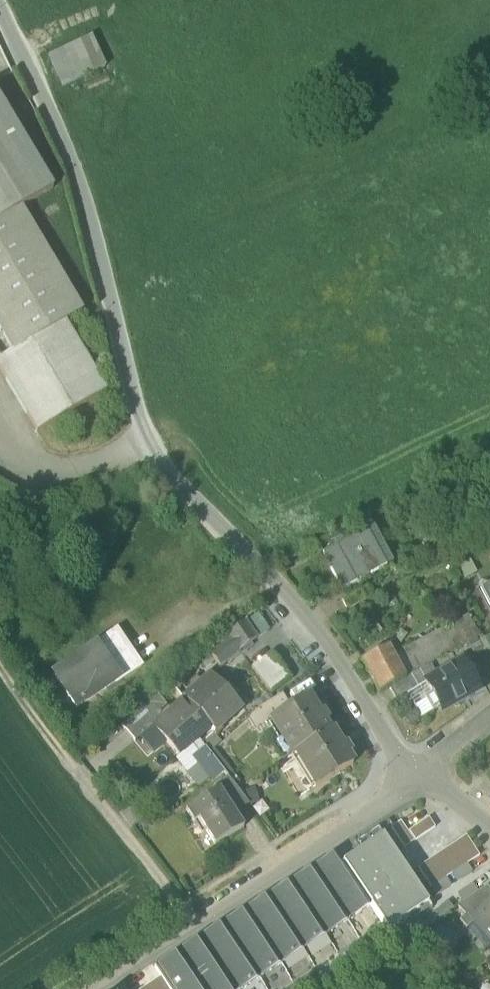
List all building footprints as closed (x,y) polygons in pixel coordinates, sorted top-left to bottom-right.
[(55,54),(70,86),(109,69),(95,36),(55,54)] [(21,208),(53,189),(0,101),(0,220),(21,208)] [(12,351),(64,321),(82,311),(21,208),(0,220),(0,330),(12,351)] [(64,321),(12,351),(0,358),(0,370),(37,431),(106,391),(64,321)] [(374,526),(366,530),(386,567),(393,562),(374,526)] [(322,554),(341,590),(386,567),(366,530),(322,554)] [(423,544),(434,567),(453,557),(441,534),(423,544)] [(470,559),(457,566),(464,579),(477,572),(470,559)] [(486,585),(489,583),(489,570),(481,574),(486,585)] [(246,623),(255,638),(269,626),(258,613),(246,623)] [(468,615),(393,655),(405,677),(408,676),(419,670),(436,660),(480,637),(468,615)] [(210,653),(220,666),(255,638),(246,623),(210,653)] [(228,635),(221,625),(211,631),(201,638),(208,649),(228,635)] [(116,633),(96,647),(118,680),(139,666),(116,633)] [(77,708),(118,680),(96,647),(54,675),(77,708)] [(362,661),(378,691),(388,686),(405,677),(393,655),(388,647),(362,661)] [(287,675),(268,651),(249,666),(268,690),(287,675)] [(438,708),(440,712),(480,689),(464,661),(426,683),(424,684),(432,697),(426,700),(433,712),(438,708)] [(416,688),(401,697),(404,704),(410,701),(421,718),(433,712),(426,700),(432,697),(424,684),(426,683),(419,670),(408,676),(416,688)] [(211,674),(183,697),(210,728),(214,732),(214,733),(242,707),(211,674)] [(388,686),(396,699),(401,697),(416,688),(408,676),(405,677),(388,686)] [(281,695),(260,708),(247,720),(255,732),(268,724),(270,723),(271,722),(270,720),(290,709),(281,695)] [(121,726),(134,742),(141,736),(153,726),(152,724),(168,710),(157,697),(134,716),(121,726)] [(197,739),(210,728),(183,697),(168,710),(152,724),(153,726),(166,741),(178,755),(197,739)] [(292,755),(295,753),(328,733),(323,724),(328,720),(322,711),(317,714),(307,698),(290,709),(270,720),(271,722),(292,755)] [(153,726),(141,736),(154,752),(166,741),(153,726)] [(333,730),(328,733),(295,753),(315,787),(352,764),(354,763),(350,757),(348,754),(352,751),(346,743),(342,745),(333,730)] [(222,742),(213,733),(201,744),(209,754),(222,742)] [(197,739),(178,755),(175,757),(196,786),(209,777),(206,773),(205,774),(194,759),(205,751),(197,739)] [(215,749),(209,754),(228,777),(235,787),(241,782),(215,749)] [(206,773),(209,777),(213,774),(211,771),(217,766),(205,751),(194,759),(205,774),(206,773)] [(219,791),(228,805),(243,797),(237,789),(235,787),(228,777),(215,786),(219,791)] [(199,821),(215,846),(243,828),(234,815),(228,805),(219,791),(186,812),(194,824),(199,821)] [(249,805),(243,797),(228,805),(234,815),(249,805)] [(415,841),(434,828),(428,818),(409,831),(415,841)] [(400,822),(390,829),(404,848),(414,841),(400,822)] [(381,836),(343,863),(372,905),(371,906),(388,930),(427,902),(381,836)] [(466,836),(417,868),(430,888),(445,878),(451,874),(466,864),(479,856),(466,836)] [(371,906),(372,905),(343,863),(336,853),(199,937),(154,968),(160,977),(168,988),(242,988),(371,906)] [(471,873),(466,864),(451,874),(457,882),(471,873)] [(445,878),(430,888),(435,896),(450,886),(445,878)] [(462,902),(477,892),(472,884),(457,894),(462,902)] [(466,928),(475,921),(472,918),(489,902),(489,890),(487,886),(477,892),(462,902),(457,906),(465,915),(459,920),(466,928)] [(433,913),(439,920),(453,909),(447,902),(433,913)] [(472,918),(475,921),(489,938),(489,902),(472,918)] [(466,928),(485,950),(489,945),(489,938),(475,921),(466,928)] [(459,933),(437,926),(431,945),(453,952),(459,933)] [(352,938),(345,927),(330,936),(336,947),(352,938)] [(160,977),(142,988),(168,988),(160,977)]
